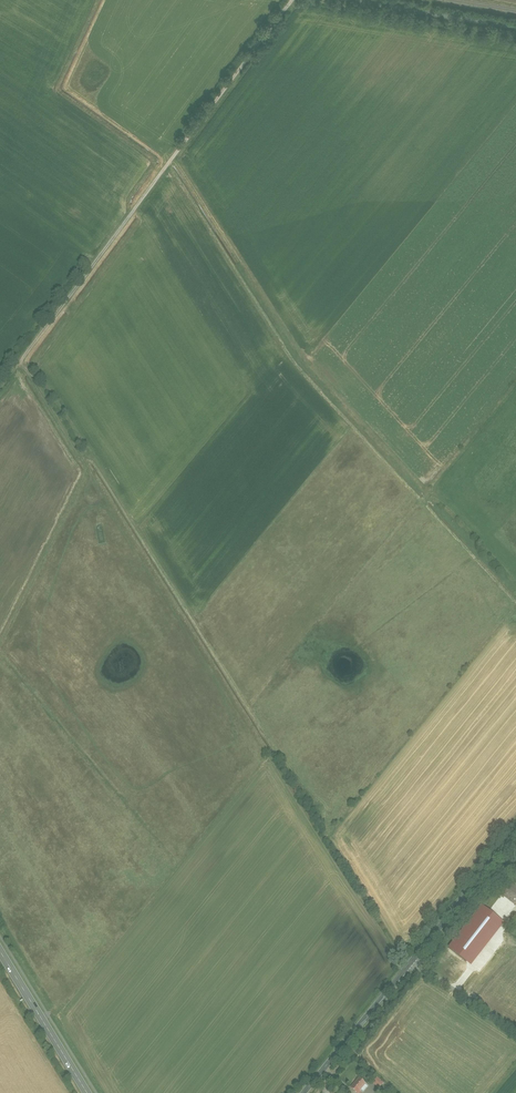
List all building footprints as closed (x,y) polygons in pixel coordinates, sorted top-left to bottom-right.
[(504,879),(495,891),(515,906),(515,905),(515,888),(504,879)] [(505,911),(492,901),(485,910),(498,919),(505,911)] [(376,1076),(371,1082),(378,1088),(383,1082),(376,1076)] [(350,1087),(358,1092),(366,1084),(358,1078),(350,1087)]
